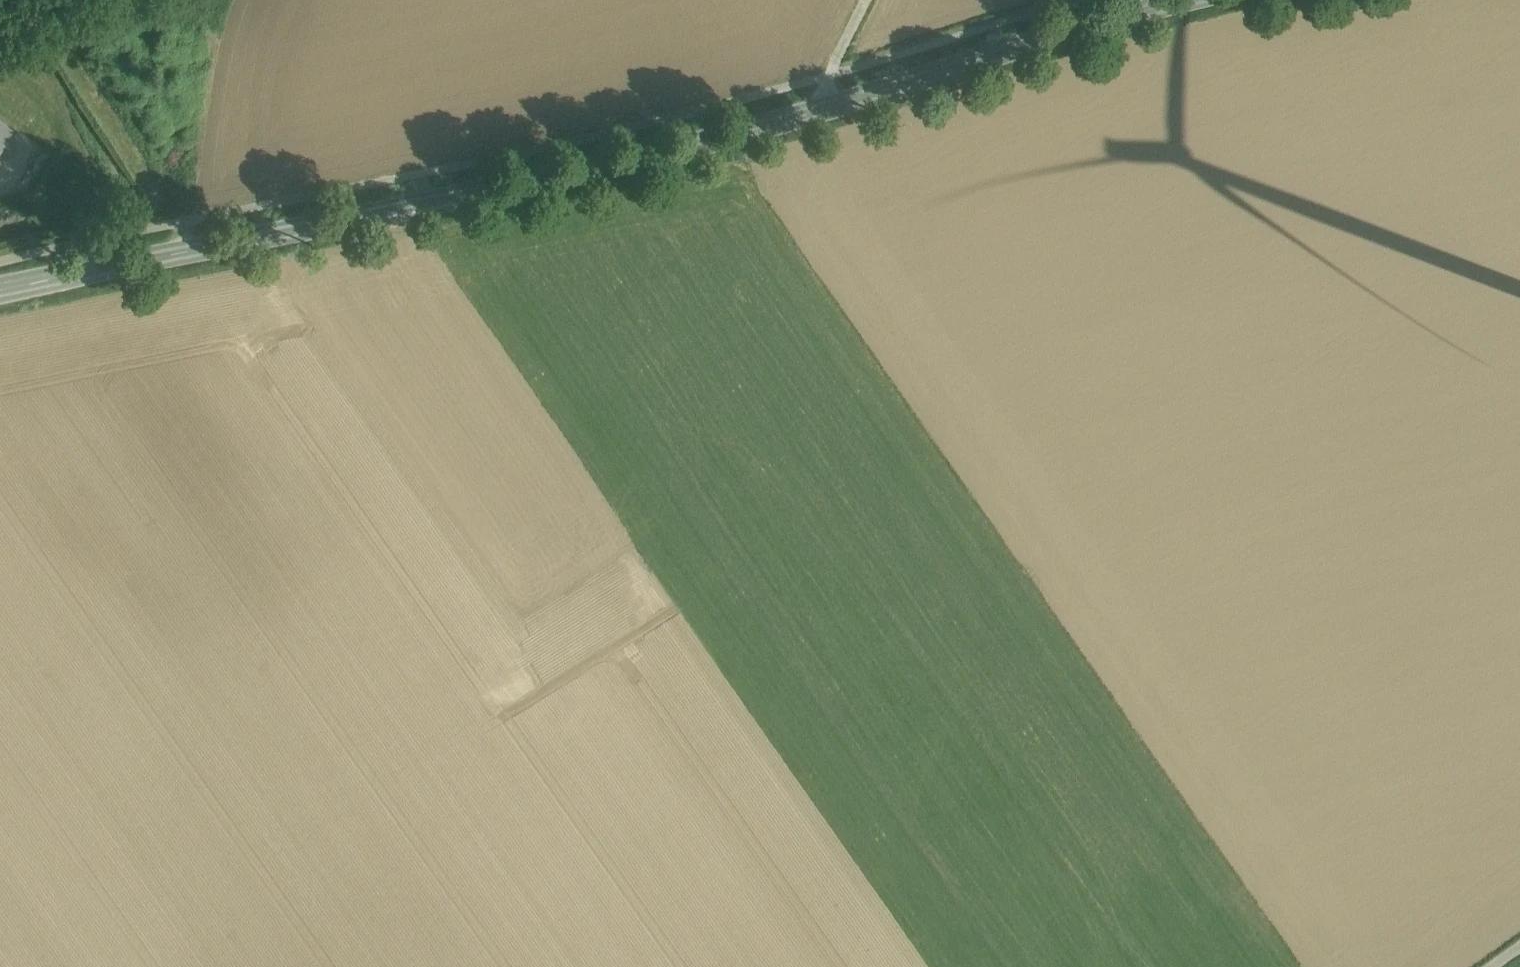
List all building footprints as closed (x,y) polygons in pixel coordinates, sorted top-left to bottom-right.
[(5,142),(13,130),(0,121),(0,138),(5,142)]
